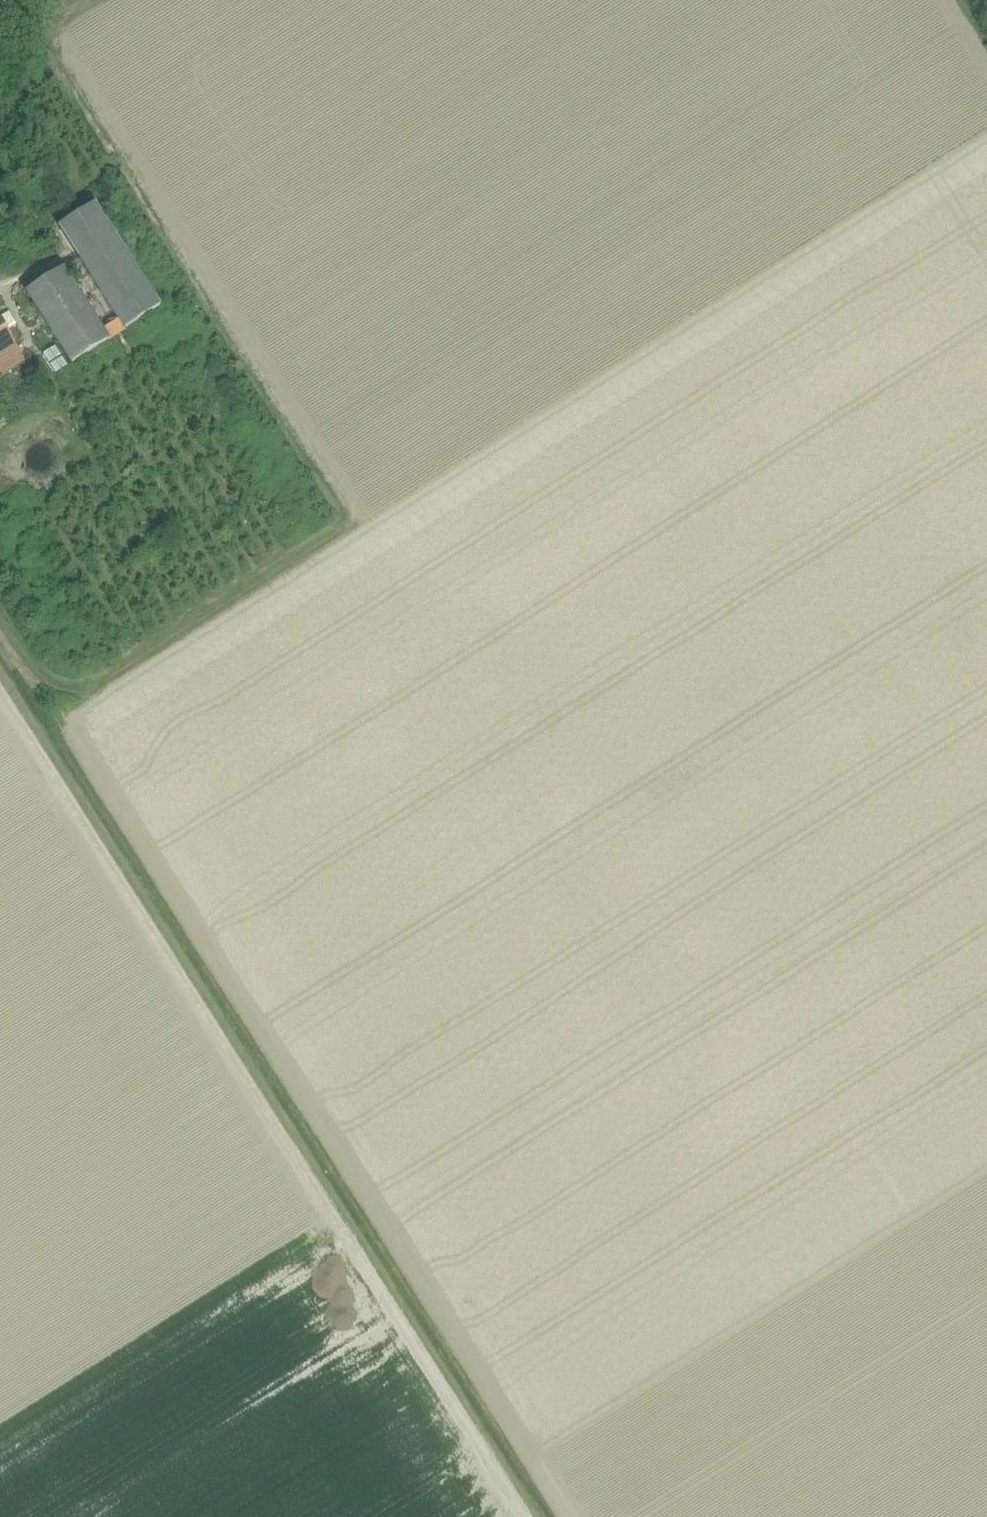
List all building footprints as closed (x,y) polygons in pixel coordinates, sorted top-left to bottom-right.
[(79,259),(26,293),(71,364),(160,308),(95,205),(59,227),(79,259)] [(23,363),(0,326),(0,377),(23,363)]
